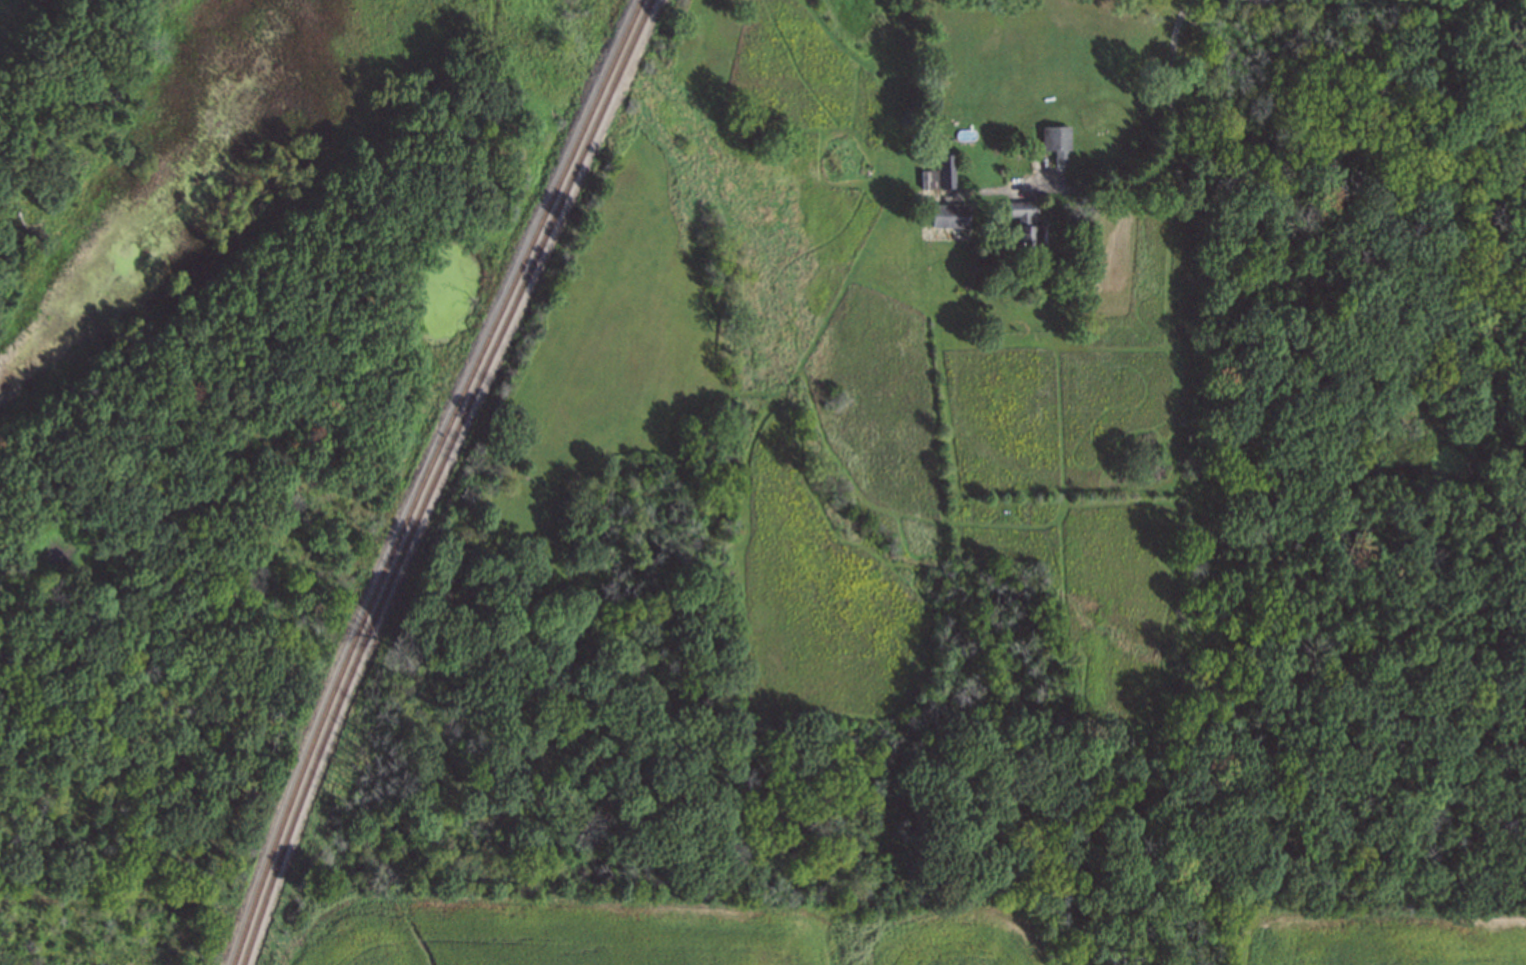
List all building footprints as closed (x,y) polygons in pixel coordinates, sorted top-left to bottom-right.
[(1071,126),(1042,127),(1043,150),(1055,150),(1056,166),(1067,165),(1067,150),(1071,150),(1071,126)] [(954,155),(939,155),(939,170),(922,170),(923,188),(956,187),(954,155)] [(1034,225),(1033,200),(1009,201),(1010,219),(1016,219),(1018,248),(1043,247),(1042,225),(1034,225)] [(970,205),(934,204),(933,227),(969,227),(970,205)]
